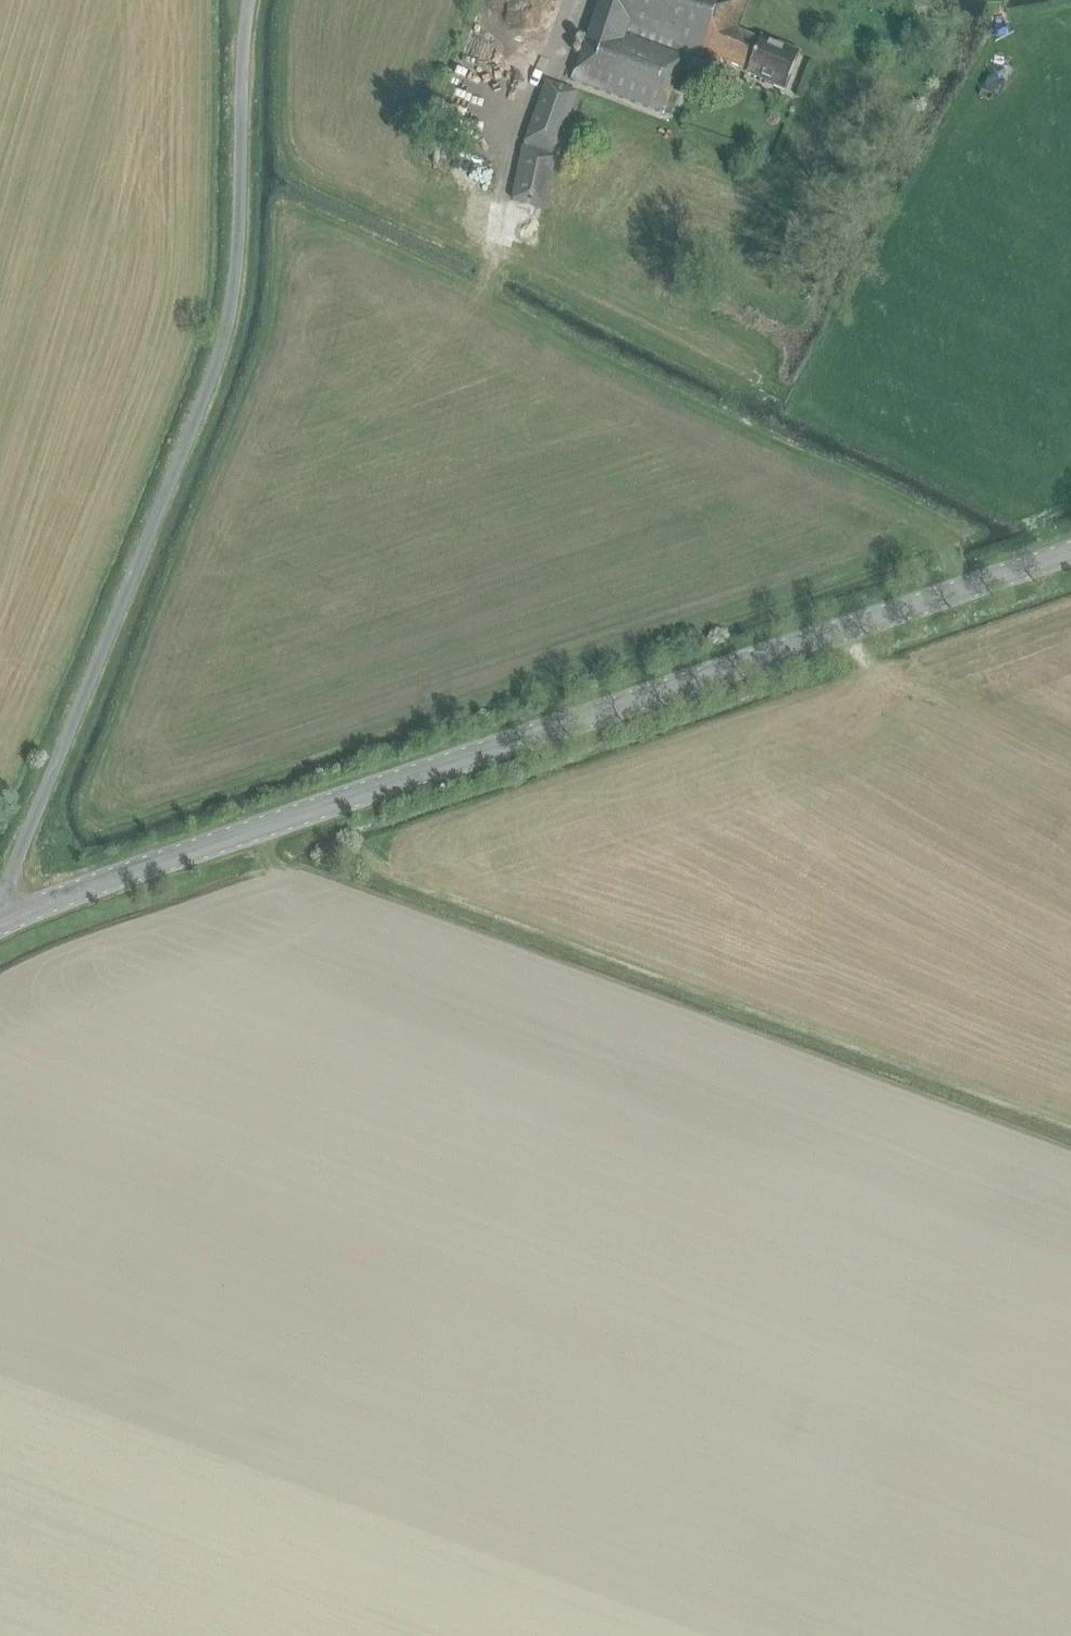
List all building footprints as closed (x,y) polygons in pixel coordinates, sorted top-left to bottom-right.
[(798,54),(760,38),(759,40),(736,31),(748,0),(601,0),(572,80),(662,113),(681,57),(626,36),(627,31),(706,60),(702,75),(712,79),(719,60),(747,70),(746,72),(784,88),(798,54)] [(544,80),(522,143),(556,155),(578,92),(544,80)] [(555,157),(521,146),(510,200),(545,211),(555,157)]
